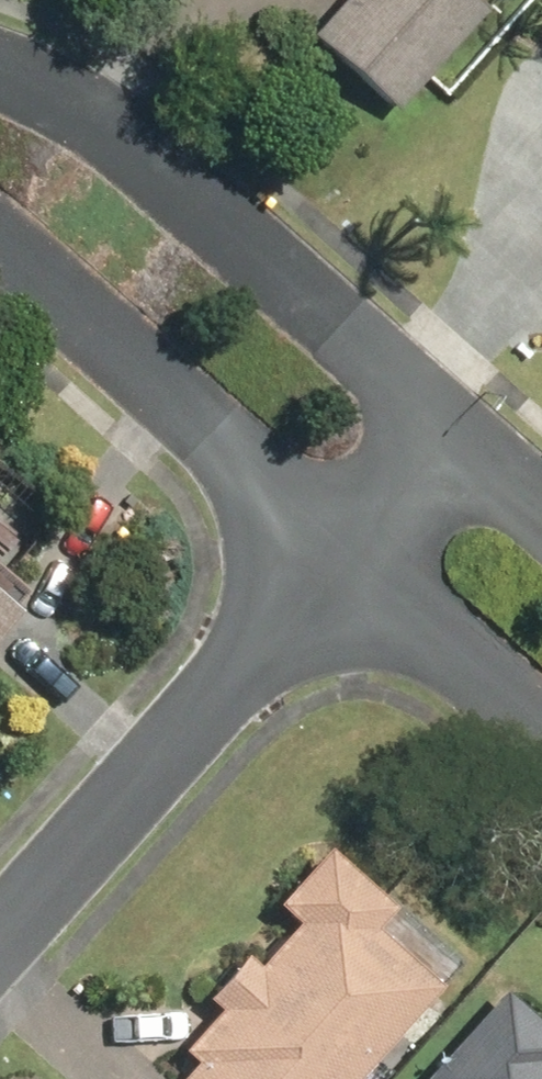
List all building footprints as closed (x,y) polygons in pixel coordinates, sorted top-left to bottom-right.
[(483,0),(339,0),(306,40),(396,113),(486,3),(483,0)] [(23,598),(0,577),(0,623),(23,598)] [(434,986),(373,931),(397,906),(325,839),(269,898),(291,920),(254,961),(245,953),(203,998),(216,1011),(182,1049),(192,1058),(172,1078),(348,1078),(434,986)] [(500,992),(417,1077),(419,1078),(541,1078),(541,1033),(500,992)]
